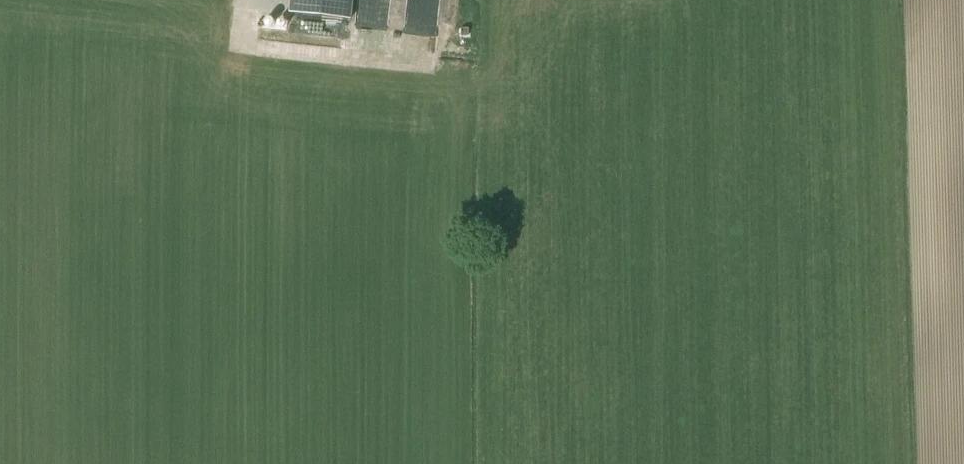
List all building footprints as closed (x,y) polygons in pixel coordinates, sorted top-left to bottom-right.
[(286,19),(349,25),(352,0),(288,0),(286,19)]
